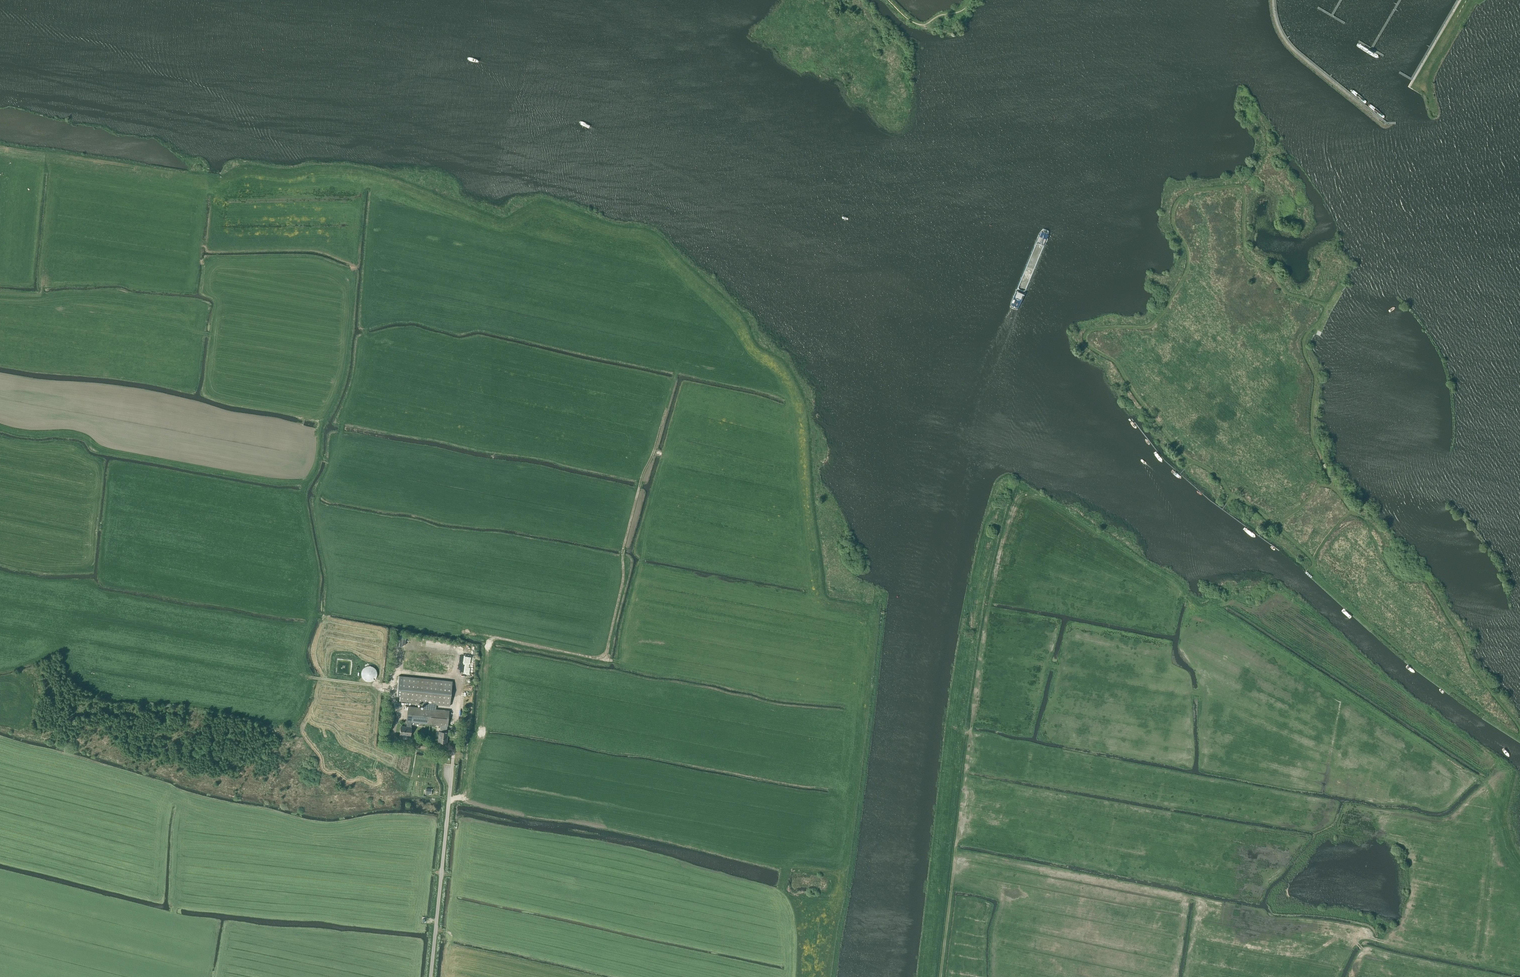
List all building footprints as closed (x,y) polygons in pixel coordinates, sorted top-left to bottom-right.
[(404,661),(404,669),(417,670),(418,662),(404,661)] [(369,682),(370,682),(372,681),(374,680),(375,679),(376,678),(376,677),(377,676),(377,674),(377,673),(377,671),(376,669),(375,668),(374,667),(373,666),(371,666),(370,666),(368,666),(366,666),(365,667),(364,668),(363,668),(362,669),(362,670),(361,672),(361,673),(361,674),(361,676),(362,677),(362,678),(363,679),(364,680),(365,681),(366,681),(367,682),(369,682)] [(441,725),(447,726),(449,710),(435,709),(436,705),(449,706),(452,681),(402,676),(400,701),(423,703),(423,708),(408,706),(407,722),(406,727),(401,726),(400,734),(410,735),(411,727),(411,722),(441,725)] [(446,732),(447,726),(441,725),(440,731),(439,731),(438,742),(446,743),(447,732),(446,732)]
